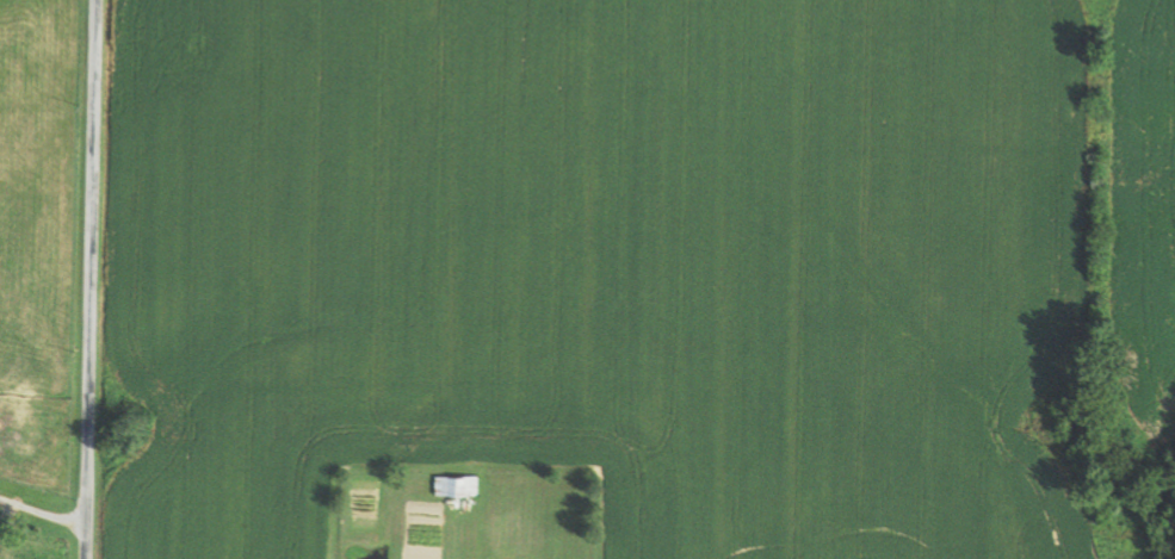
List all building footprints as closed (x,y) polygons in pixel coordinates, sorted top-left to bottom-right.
[(481,476),(440,476),(440,496),(481,496),(481,476)]
